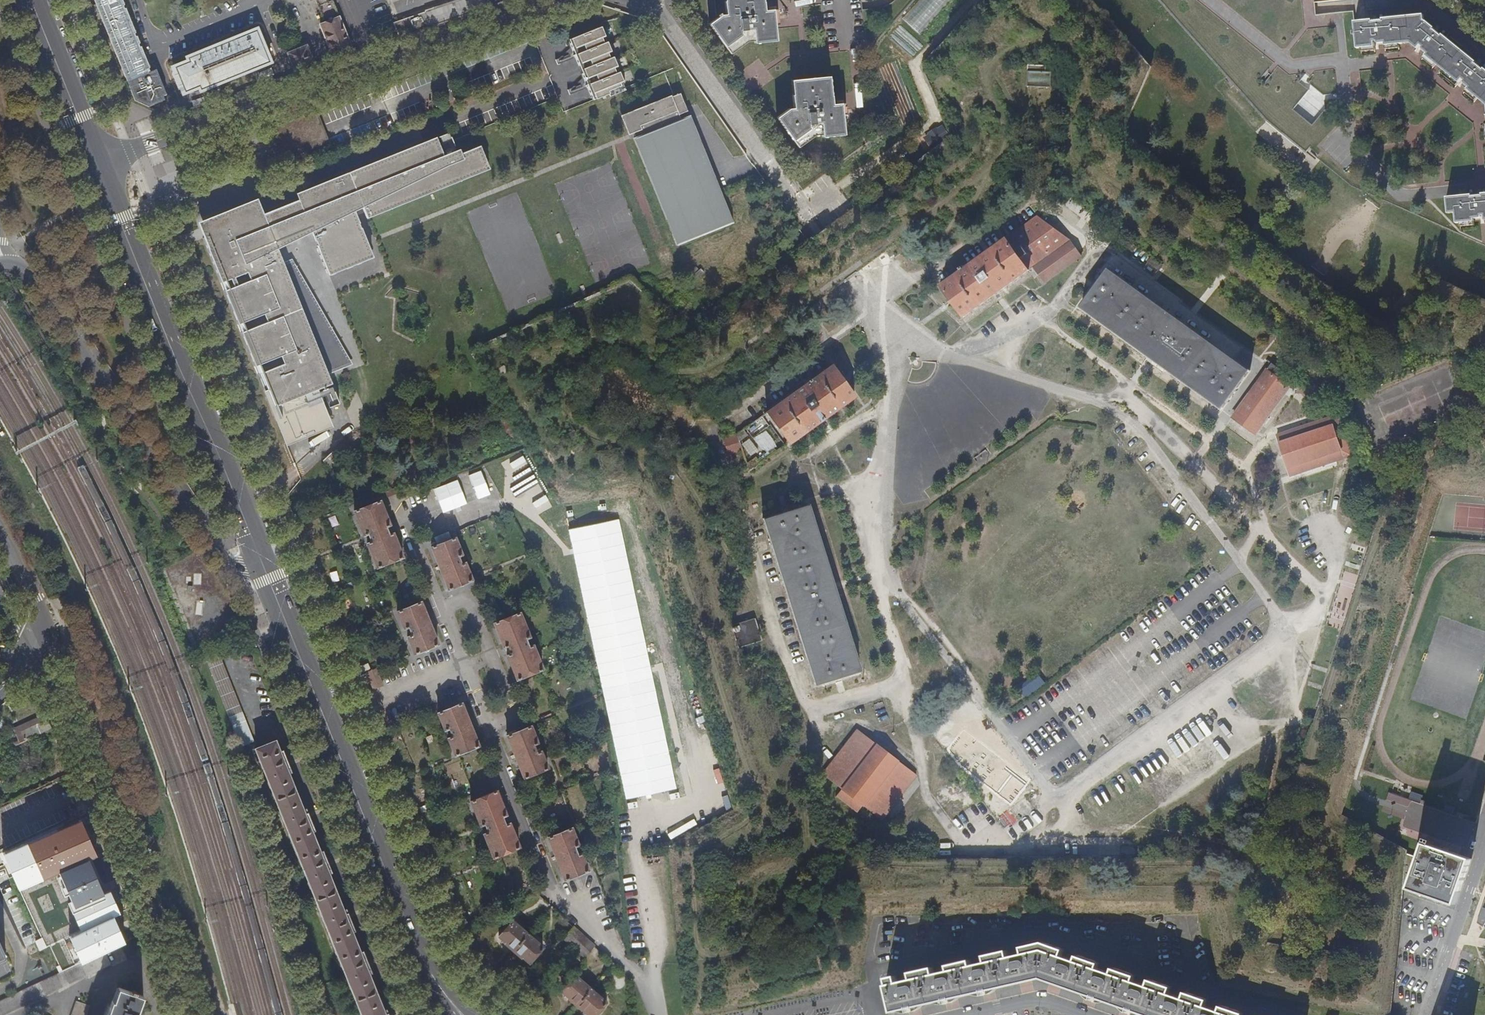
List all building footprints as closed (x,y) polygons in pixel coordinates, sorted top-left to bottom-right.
[(155,80),(154,79),(151,80),(120,0),(96,0),(135,101),(150,107),(159,104),(153,82),(155,80)] [(335,61),(353,54),(331,0),(316,0),(326,24),(321,26),(335,61)] [(395,24),(400,38),(486,9),(483,0),(465,0),(395,24)] [(763,9),(762,0),(723,0),(725,14),(720,14),(719,13),(716,15),(717,17),(711,21),(716,28),(712,30),(730,53),(746,41),(753,41),(753,43),(767,42),(763,9)] [(763,9),(767,42),(776,41),(772,8),(763,9)] [(1484,62),(1482,63),(1479,66),(1474,63),(1475,61),(1445,37),(1449,33),(1443,28),(1439,29),(1436,33),(1433,30),(1434,28),(1424,21),(1423,14),(1386,19),(1385,12),(1376,13),(1377,22),(1372,23),(1371,20),(1354,22),(1355,31),(1353,31),(1353,36),(1356,35),(1357,49),(1374,47),(1374,43),(1377,42),(1377,44),(1384,43),(1385,47),(1403,44),(1403,41),(1411,40),(1419,47),(1420,46),(1422,47),(1422,50),(1427,54),(1425,56),(1459,83),(1462,80),(1464,81),(1463,82),(1463,84),(1468,88),(1467,90),(1479,99),(1484,99),(1484,100),(1484,62)] [(716,28),(711,21),(708,23),(712,30),(716,28)] [(597,28),(570,39),(596,101),(624,89),(619,77),(617,78),(616,75),(618,74),(612,60),(610,61),(609,59),(611,58),(607,46),(605,47),(604,44),(605,43),(600,30),(598,31),(597,28)] [(266,41),(262,43),(257,29),(188,57),(189,61),(174,67),(185,93),(199,88),(201,92),(270,63),(265,50),(268,48),(266,41)] [(1403,41),(1403,44),(1410,44),(1417,49),(1419,47),(1411,40),(1403,41)] [(310,50),(291,56),(297,74),(316,67),(310,50)] [(1051,73),(1028,72),(1028,87),(1051,88),(1051,73)] [(781,124),(785,129),(797,146),(813,134),(820,134),(821,137),(835,135),(832,105),(830,92),(829,76),(792,80),(794,94),(791,94),(793,108),(788,108),(779,114),(784,121),(781,124)] [(157,78),(154,79),(155,80),(153,82),(159,104),(166,101),(157,78)] [(1308,89),(1301,84),(1280,111),(1313,137),(1334,110),(1332,99),(1325,101),(1327,107),(1312,125),(1292,110),(1308,89)] [(674,96),(660,102),(625,116),(632,132),(635,138),(633,139),(665,219),(667,219),(677,243),(722,225),(723,227),(733,223),(722,197),(701,142),(699,142),(689,118),(681,121),(679,115),(686,112),(679,94),(674,96)] [(632,132),(625,116),(660,102),(659,100),(619,116),(627,135),(632,132)] [(832,105),(835,135),(844,134),(840,104),(832,105)] [(784,121),(779,114),(776,117),(781,124),(784,121)] [(308,119),(313,132),(322,128),(317,115),(308,119)] [(451,131),(438,137),(445,155),(458,149),(451,131)] [(298,199),(301,204),(266,218),(233,231),(233,229),(211,238),(210,237),(206,238),(203,240),(277,421),(284,419),(292,439),(327,425),(313,390),(308,380),(328,372),(349,363),(292,264),(284,267),(276,247),(311,230),(329,275),(365,260),(365,258),(371,255),(358,222),(357,223),(351,209),(361,205),(366,217),(489,168),(480,145),(462,152),(460,148),(458,149),(445,155),(442,156),(435,138),(298,193),(300,198),(298,199)] [(1481,194),(1480,195),(1476,196),(1475,191),(1473,189),(1466,190),(1466,195),(1446,197),(1447,211),(1455,210),(1455,213),(1456,224),(1475,221),(1474,219),(1482,218),(1481,216),(1483,216),(1484,218),(1484,194),(1481,194)] [(233,231),(266,218),(259,200),(200,224),(206,238),(210,237),(211,238),(233,229),(233,231)] [(1037,219),(1032,222),(1035,227),(1042,222),(1037,219)] [(1018,232),(1012,236),(1016,242),(1022,238),(1018,232)] [(1006,240),(941,287),(963,318),(1033,267),(1045,283),(1080,257),(1069,241),(1040,262),(1036,257),(1025,265),(1006,240)] [(1249,372),(1109,270),(1081,309),(1222,410),(1249,372)] [(832,366),(766,413),(789,445),(855,397),(832,366)] [(313,390),(332,383),(328,372),(308,380),(313,390)] [(1267,372),(1234,419),(1255,435),(1289,388),(1267,372)] [(339,401),(333,385),(323,389),(329,405),(339,401)] [(752,461),(780,443),(763,415),(734,433),(752,461)] [(1333,426),(1279,444),(1287,469),(1340,451),(1333,426)] [(367,546),(377,569),(403,558),(393,535),(390,536),(386,528),(390,526),(380,502),(354,513),(364,537),(369,535),(372,543),(367,546)] [(808,505),(763,520),(815,685),(859,670),(808,505)] [(455,539),(432,549),(449,591),(472,582),(465,564),(462,566),(459,557),(462,556),(455,539)] [(415,655),(438,645),(421,604),(398,614),(404,630),(409,628),(412,637),(408,638),(415,655)] [(521,615),(495,625),(504,649),(509,647),(513,656),(508,657),(517,681),(543,670),(534,647),(529,648),(526,640),(530,638),(521,615)] [(761,640),(755,620),(735,626),(741,647),(761,640)] [(254,744),(217,651),(204,656),(242,749),(254,744)] [(383,685),(377,669),(367,672),(373,688),(383,685)] [(479,746),(462,705),(439,714),(446,731),(450,729),(453,737),(449,739),(456,756),(479,746)] [(24,742),(53,729),(48,719),(20,732),(24,742)] [(539,745),(532,727),(508,737),(525,779),(549,769),(542,752),(537,754),(535,746),(539,745)] [(824,776),(843,790),(876,746),(857,731),(824,776)] [(368,971),(367,972),(364,966),(369,964),(364,953),(361,953),(354,937),(357,935),(352,922),(347,924),(344,917),(345,916),(328,871),(326,872),(323,866),(329,864),(324,853),(321,854),(314,838),(318,836),(312,823),(308,825),(305,820),(307,818),(289,773),(287,774),(284,768),(289,766),(284,752),(281,753),(278,748),(276,743),(257,751),(290,832),(363,1014),(386,1014),(368,971)] [(876,746),(843,790),(863,806),(897,762),(876,746)] [(916,776),(897,762),(863,806),(881,820),(916,776)] [(72,820),(56,783),(0,809),(0,853),(72,820)] [(863,806),(843,790),(837,798),(857,813),(863,806)] [(507,816),(497,792),(474,801),(483,825),(488,823),(491,832),(487,833),(497,857),(520,848),(510,824),(506,825),(503,817),(507,816)] [(572,828),(549,838),(566,880),(590,870),(583,854),(579,856),(576,847),(579,846),(572,828)] [(100,890),(111,885),(88,835),(76,840),(99,891),(100,890)] [(1410,887),(1410,888),(1452,903),(1457,855),(1425,843),(1420,859),(1407,854),(1404,885),(1410,887)] [(60,908),(79,900),(85,897),(61,847),(37,859),(60,908)] [(1452,903),(1456,905),(1472,860),(1457,855),(1452,903)] [(46,915),(20,859),(8,865),(34,921),(35,920),(46,915)] [(109,910),(100,890),(99,891),(85,897),(79,900),(88,919),(109,910)] [(1482,908),(1477,924),(1484,927),(1484,925),(1484,909),(1482,908)] [(129,933),(120,913),(99,922),(109,943),(129,933)] [(514,952),(528,936),(513,923),(500,938),(506,944),(505,945),(514,952)] [(586,955),(596,945),(577,928),(568,938),(586,955)] [(530,965),(543,949),(528,936),(514,952),(522,959),(523,958),(530,965)] [(894,1014),(1041,979),(1143,1014),(1244,1014),(1222,1006),(1219,1013),(1206,1008),(1208,1001),(1186,994),(1184,1000),(1170,995),(1172,989),(1150,981),(1148,987),(1134,983),(1137,976),(1114,968),(1112,975),(1098,970),(1101,964),(1078,956),(1076,962),(1063,957),(1065,951),(1044,943),(1022,948),(1024,955),(1010,958),(1009,951),(986,957),(987,963),(973,967),(972,960),(949,965),(950,972),(936,975),(935,968),(912,973),(913,980),(900,983),(898,977),(888,979),(890,986),(887,986),(894,1014)] [(89,959),(101,953),(98,947),(86,952),(89,959)] [(104,952),(101,953),(89,959),(51,976),(31,986),(0,1000),(0,1014),(2,1014),(57,989),(110,964),(104,952)] [(577,1007),(592,990),(577,977),(563,992),(570,998),(569,999),(577,1007)] [(143,996),(135,993),(136,991),(132,990),(131,992),(118,988),(113,1001),(112,1000),(107,1014),(140,1014),(137,1013),(143,996)] [(606,1003),(592,990),(577,1007),(585,1014),(586,1012),(589,1014),(596,1014),(606,1003)] [(89,1005),(76,1000),(71,1014),(86,1014),(89,1005)]
